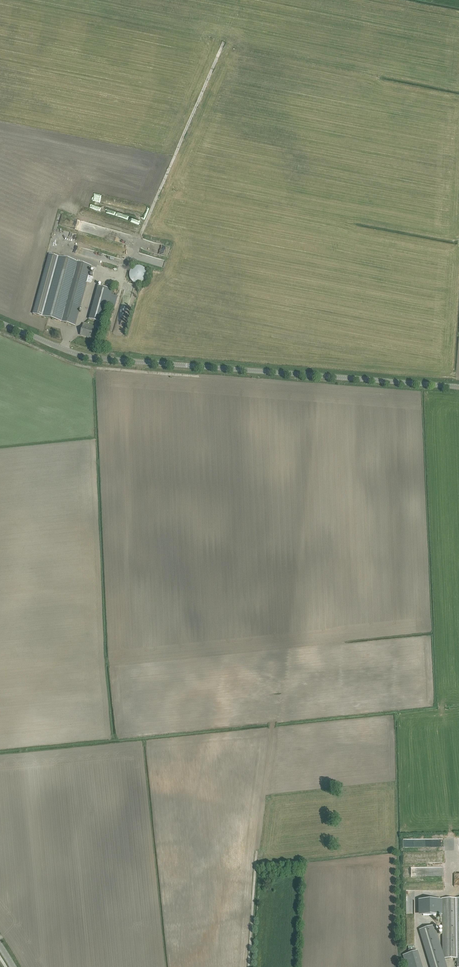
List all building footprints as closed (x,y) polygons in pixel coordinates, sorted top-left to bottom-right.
[(33,314),(61,322),(73,278),(75,279),(87,282),(87,283),(91,284),(92,278),(88,277),(91,265),(50,254),(33,314)] [(149,273),(149,272),(148,270),(147,268),(146,267),(145,266),(143,265),(142,265),(140,264),(138,265),(137,265),(135,266),(134,267),(133,269),(132,270),(132,271),(131,273),(132,275),(132,277),(133,278),(134,279),(135,281),(137,281),(138,282),(140,282),(142,282),(143,281),(145,281),(146,280),(147,278),(148,277),(149,275),(149,273)] [(73,278),(61,322),(75,325),(87,283),(87,282),(75,279),(73,278)] [(98,285),(90,314),(89,319),(103,323),(113,289),(98,285)] [(91,335),(94,327),(83,324),(80,335),(91,338),(91,336),(92,335),(91,335)] [(443,898),(419,898),(419,913),(443,913),(443,898)] [(443,898),(443,913),(444,959),(457,958),(457,966),(458,966),(458,898),(443,898)] [(434,926),(420,930),(431,966),(446,966),(434,926)] [(406,966),(422,966),(417,951),(403,955),(406,966)]
